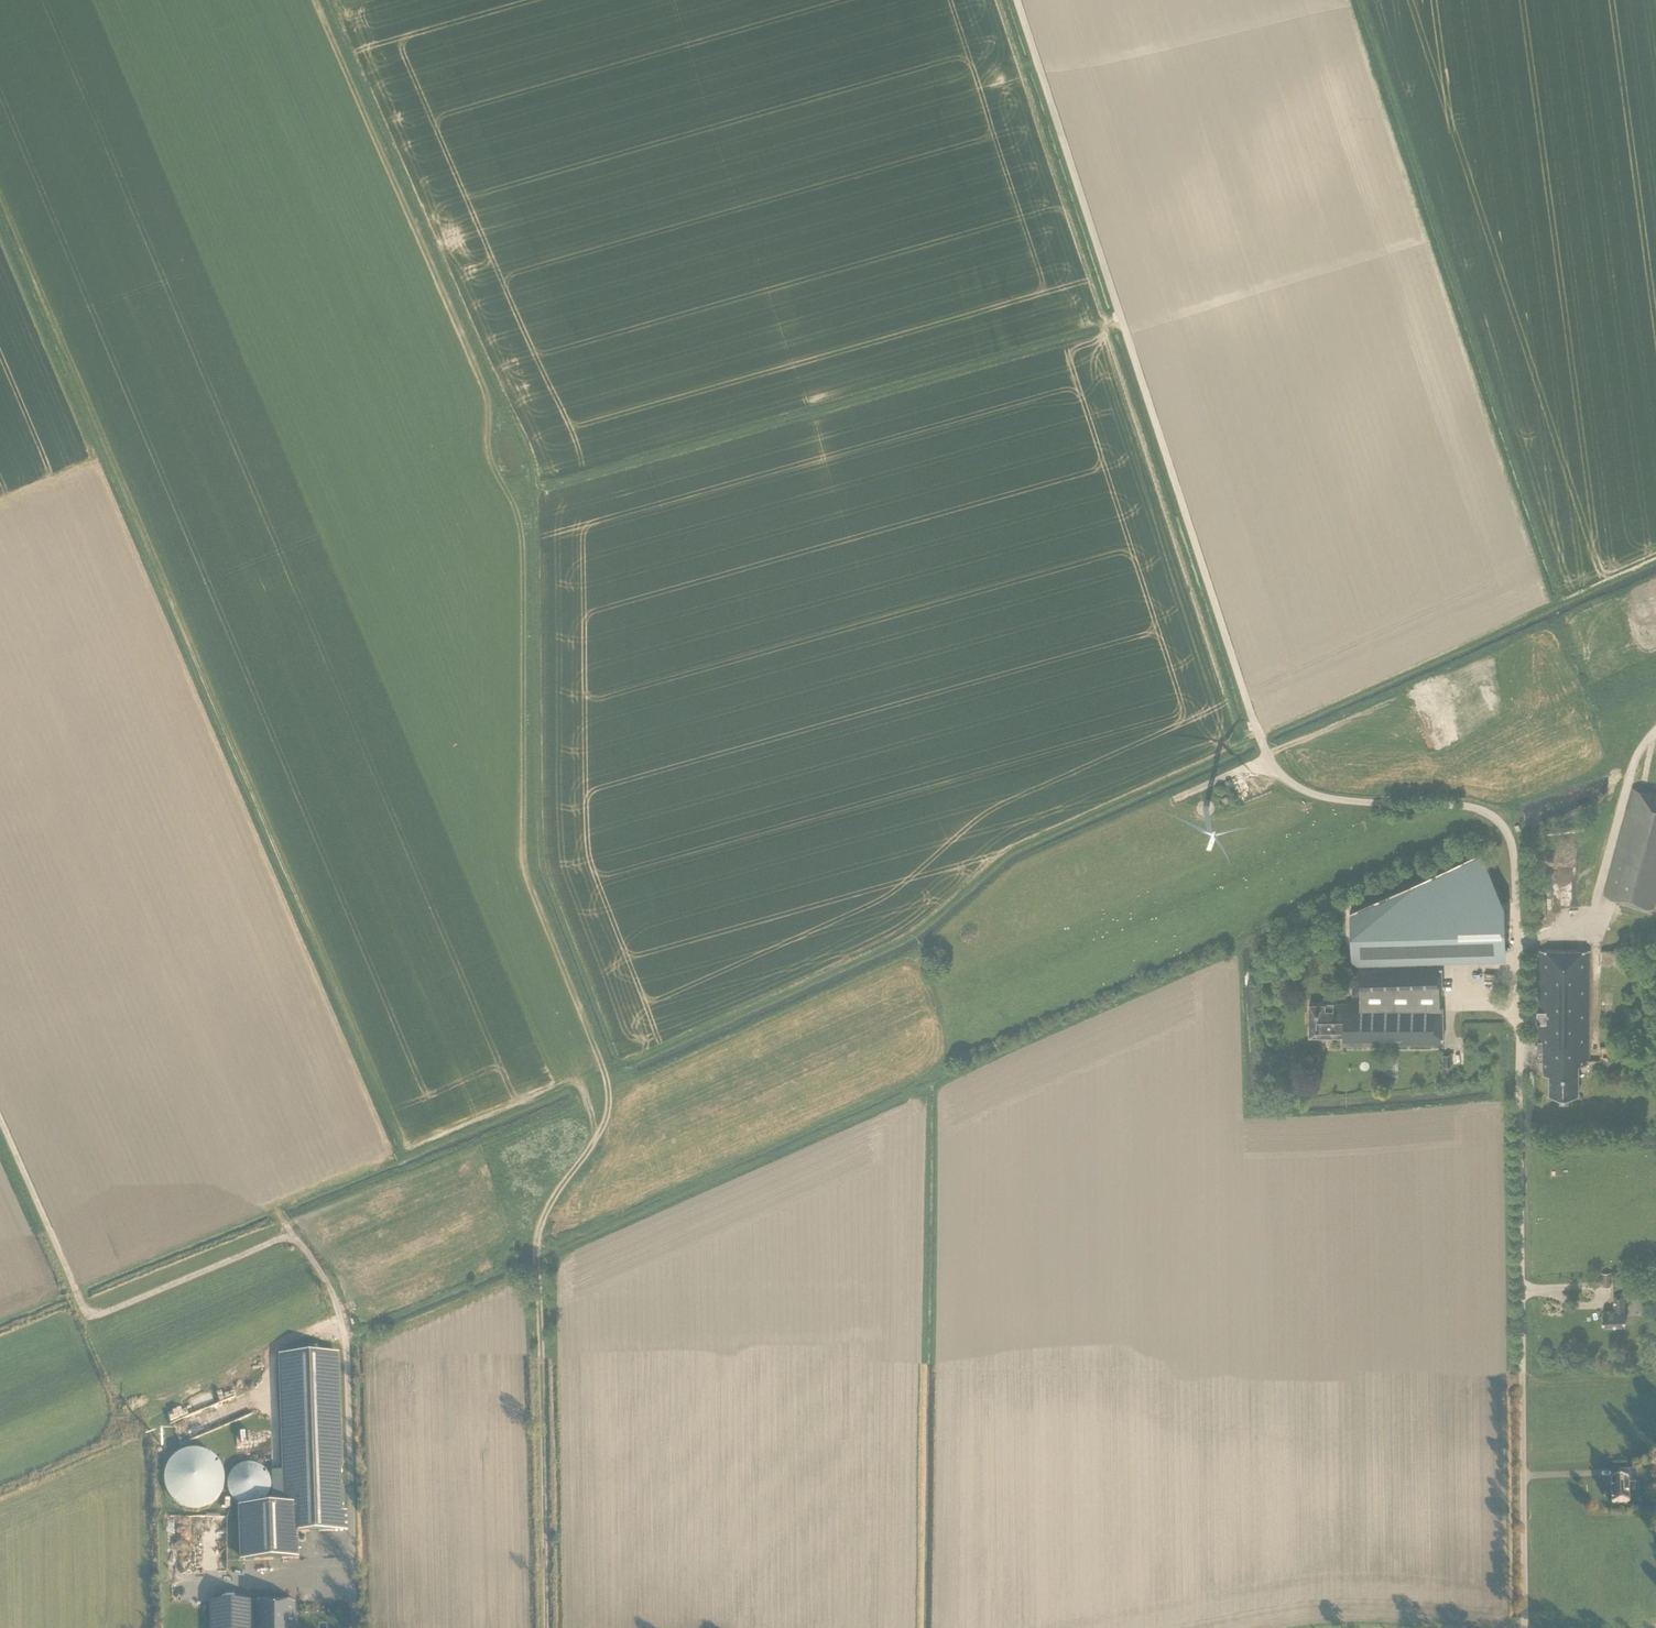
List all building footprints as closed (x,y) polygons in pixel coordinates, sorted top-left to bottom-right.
[(1655,897),(1655,793),(1633,787),(1605,894),(1653,907),(1655,897)] [(1506,942),(1505,903),(1483,852),(1351,909),(1352,953),(1353,952),(1353,959),(1352,959),(1352,963),(1441,960),(1458,953),(1458,952),(1469,947),(1469,948),(1481,943),(1483,943),(1483,942),(1496,941),(1496,942),(1506,942)] [(1546,918),(1546,900),(1536,900),(1536,918),(1546,918)] [(1609,1064),(1608,1034),(1600,1034),(1600,1058),(1591,1058),(1591,949),(1538,949),(1538,1059),(1544,1059),(1544,1074),(1550,1074),(1550,1093),(1560,1093),(1560,1099),(1562,1101),(1567,1101),(1568,1099),(1568,1093),(1579,1093),(1579,1063),(1588,1063),(1588,1064),(1609,1064)] [(1619,949),(1601,949),(1601,965),(1619,965),(1619,949)] [(1444,1044),(1442,963),(1353,965),(1353,998),(1347,998),(1347,1002),(1325,1002),(1310,1002),(1310,1034),(1343,1034),(1343,1044),(1444,1044)] [(1444,1054),(1444,1066),(1452,1065),(1451,1054),(1444,1054)] [(1606,1285),(1615,1285),(1615,1271),(1606,1271),(1606,1285)] [(1604,1325),(1626,1324),(1625,1309),(1624,1309),(1624,1292),(1614,1293),(1615,1309),(1603,1310),(1604,1325)] [(240,1563),(301,1561),(300,1531),(343,1530),(337,1357),(282,1358),(286,1504),(238,1506),(240,1563)] [(217,1508),(220,1452),(176,1450),(173,1505),(217,1508)] [(232,1472),(244,1503),(273,1491),(261,1461),(232,1472)] [(1617,1478),(1612,1478),(1613,1503),(1630,1503),(1629,1483),(1637,1483),(1636,1470),(1617,1471),(1617,1478)] [(295,1602),(211,1602),(211,1627),(295,1627),(295,1602)]
